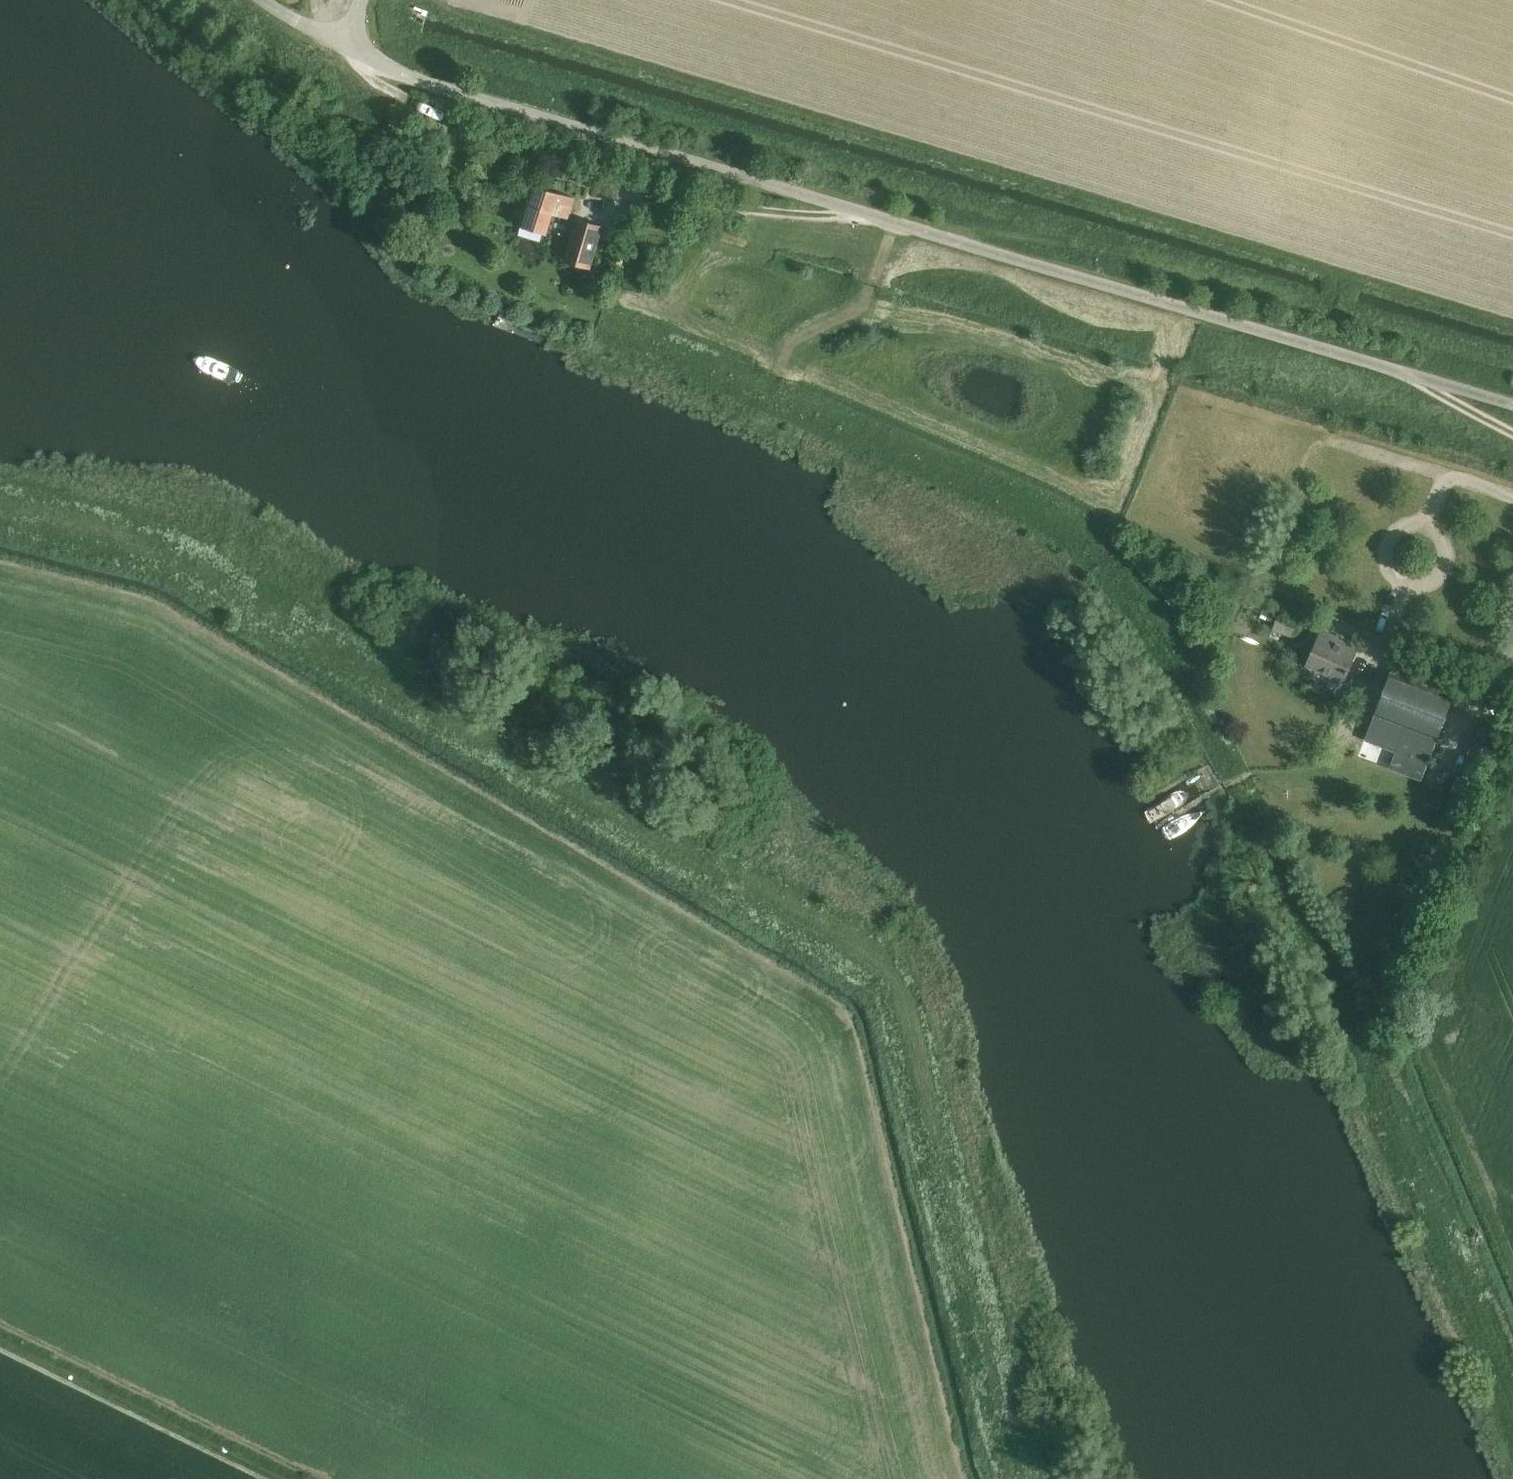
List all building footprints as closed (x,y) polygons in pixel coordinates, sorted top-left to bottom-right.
[(591,166),(593,161),(569,153),(566,161),(584,168),(585,164),(591,166)] [(634,210),(626,184),(610,189),(618,215),(634,210)] [(535,186),(523,226),(545,232),(551,213),(567,218),(573,197),(535,186)] [(589,266),(595,247),(601,228),(577,221),(572,240),(566,259),(589,266)] [(617,271),(624,230),(602,226),(595,268),(617,271)] [(1272,629),(1291,637),(1297,620),(1279,613),(1272,629)] [(1302,663),(1306,665),(1342,681),(1357,646),(1317,629),(1302,663)] [(1431,754),(1437,738),(1446,716),(1459,682),(1395,658),(1380,697),(1368,729),(1431,754)] [(1482,780),(1500,734),(1478,725),(1460,770),(1482,780)] [(1200,775),(1209,795),(1227,786),(1218,767),(1200,775)]
